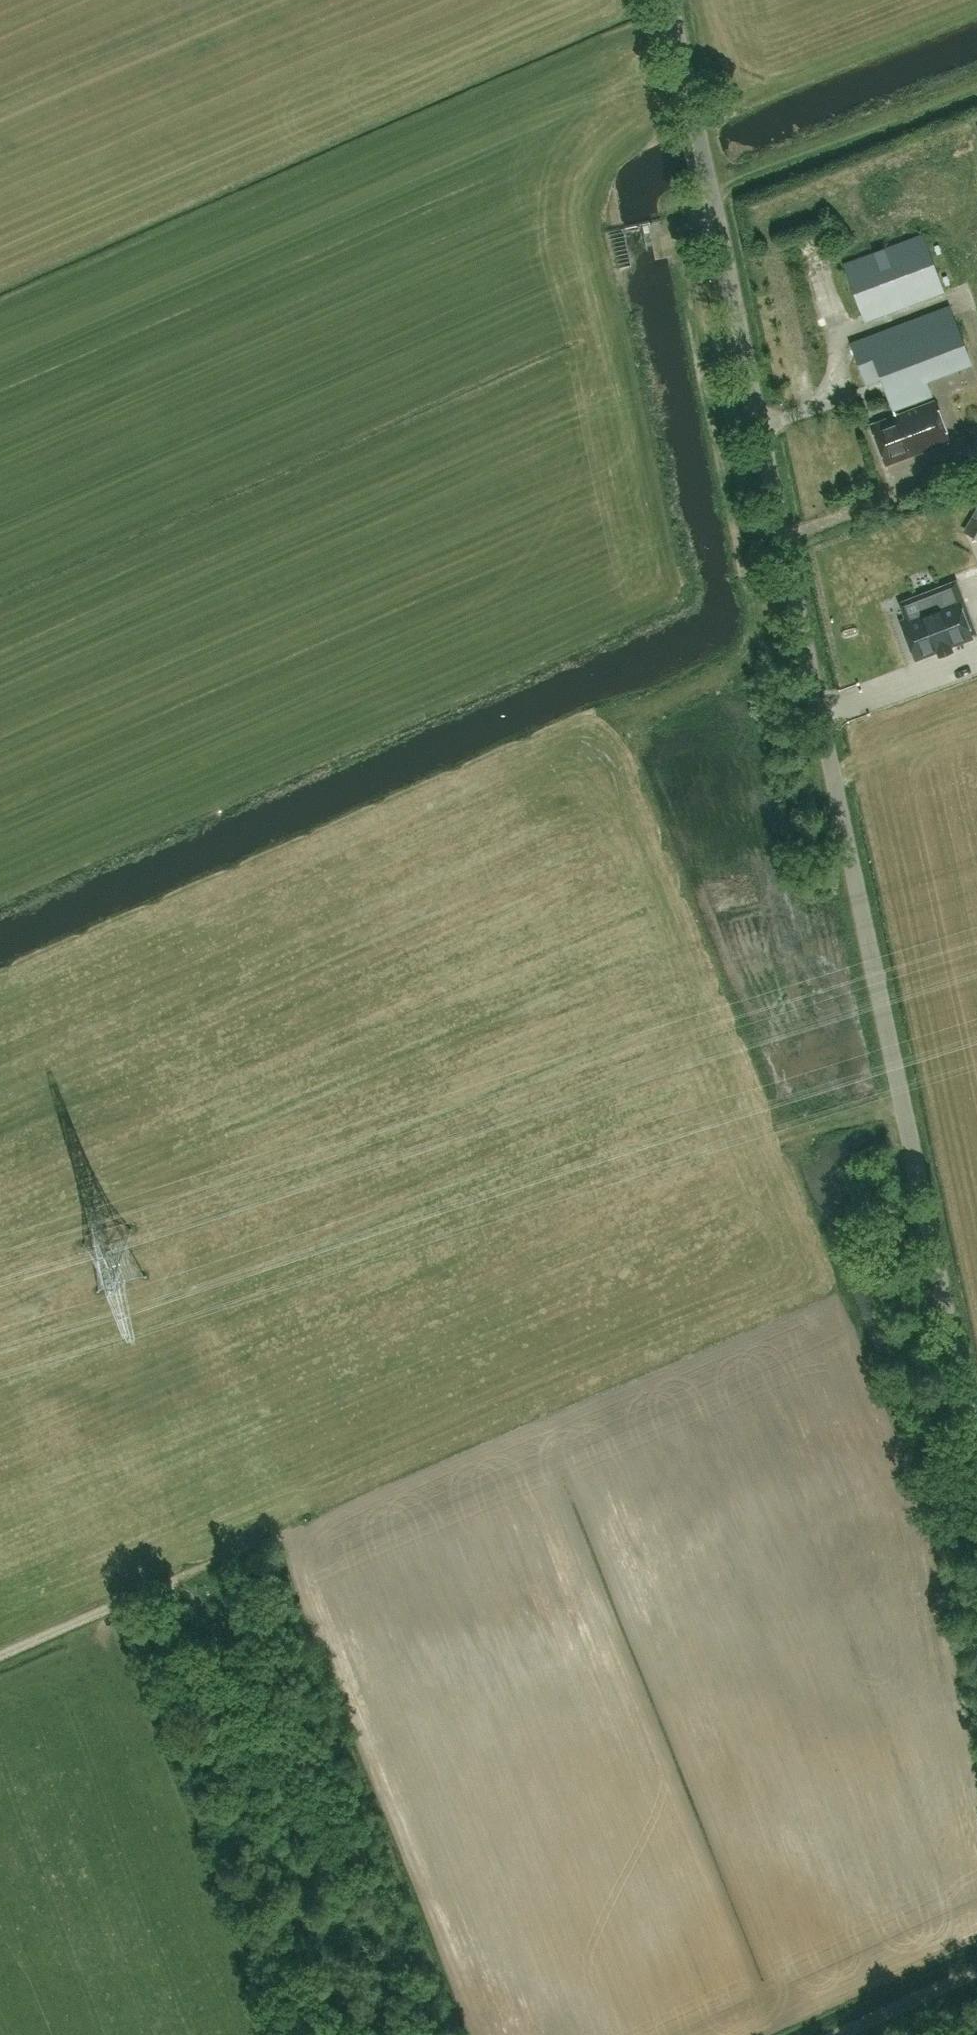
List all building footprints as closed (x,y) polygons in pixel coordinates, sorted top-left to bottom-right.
[(922,234),(843,263),(864,320),(943,291),(922,234)] [(925,378),(970,362),(949,306),(851,342),(866,383),(880,377),(891,405),(930,391),(925,378)] [(933,400),(869,423),(884,463),(948,440),(933,400)] [(964,445),(975,474),(976,473),(976,440),(964,445)] [(965,530),(976,538),(976,510),(973,517),(965,530)] [(957,599),(901,621),(916,658),(938,650),(939,651),(950,647),(949,645),(972,637),(957,599)]
